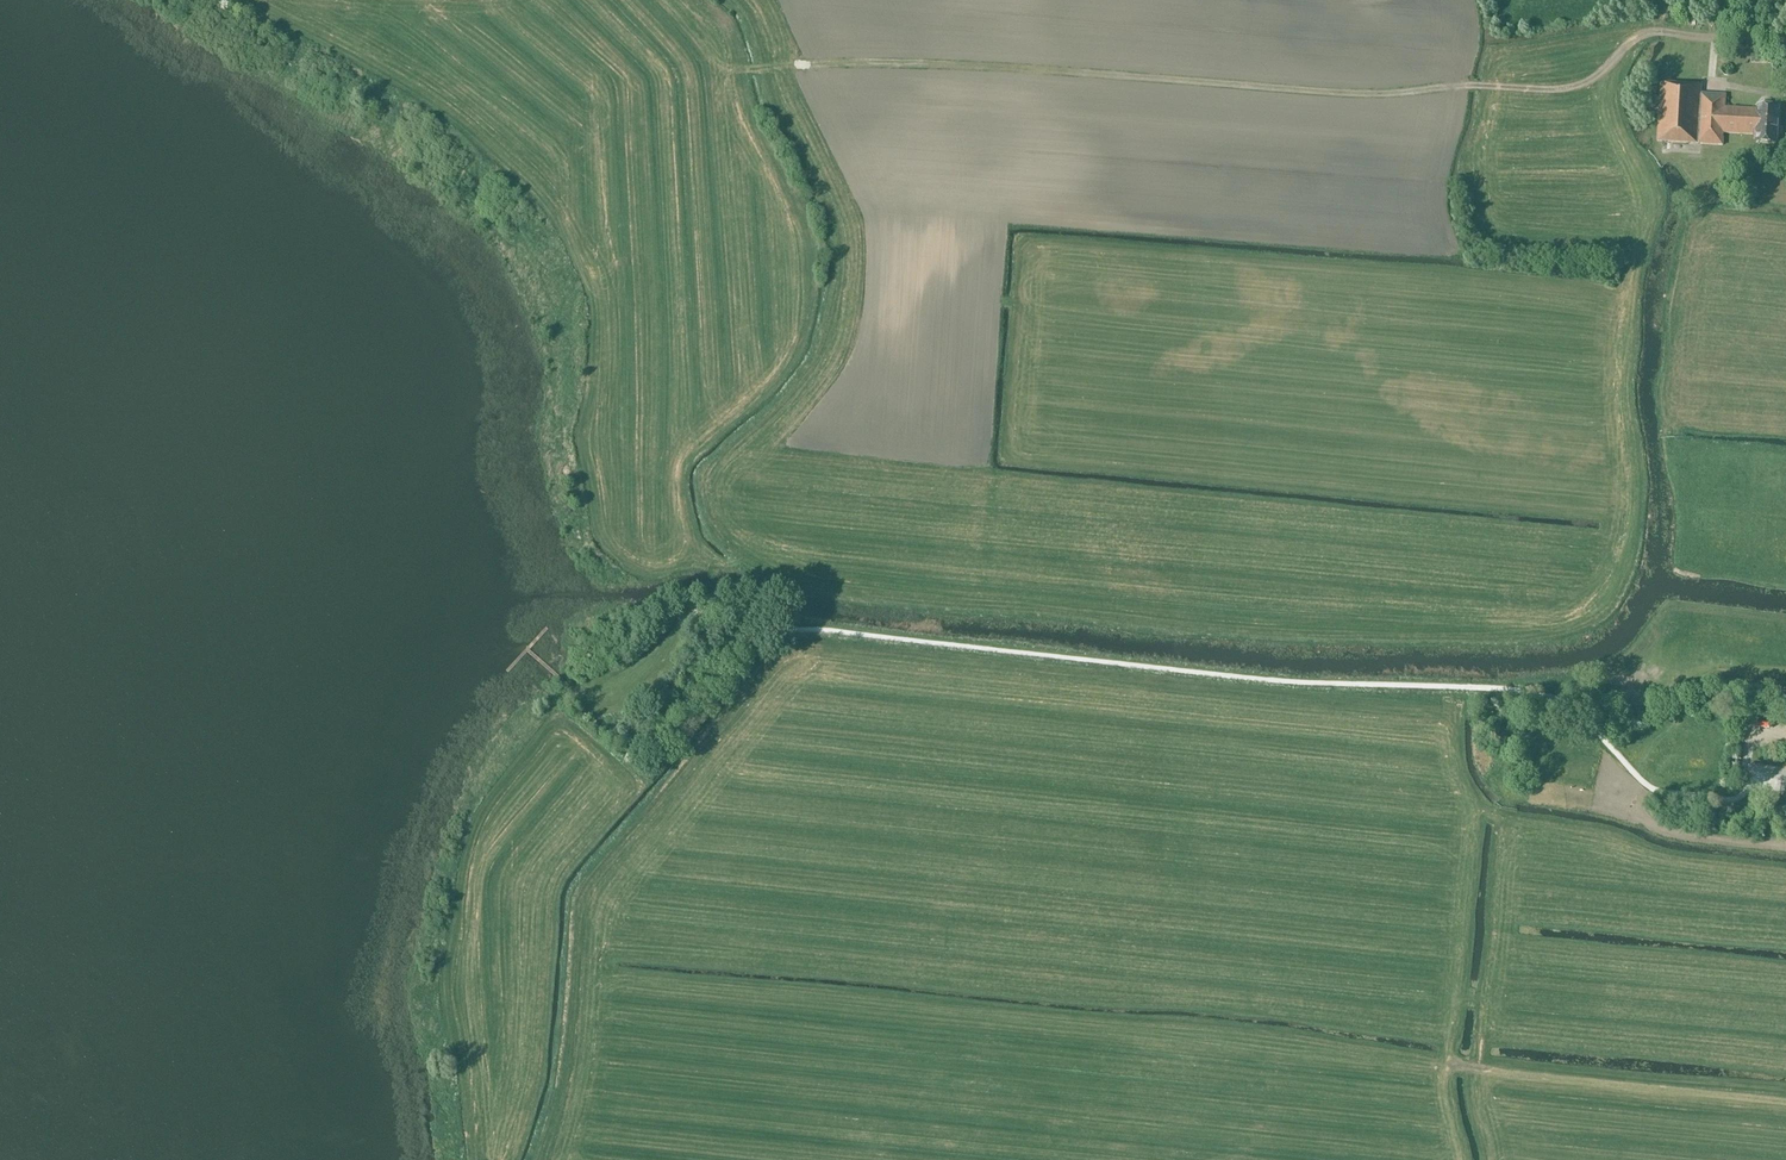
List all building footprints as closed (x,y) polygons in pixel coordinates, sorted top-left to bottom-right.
[(1725,107),(1726,95),(1701,93),(1701,87),(1660,84),(1659,97),(1649,97),(1648,111),(1658,111),(1656,142),(1723,146),(1724,134),(1754,136),(1754,143),(1776,144),(1779,102),(1765,101),(1765,107),(1756,107),(1756,109),(1725,107)]
